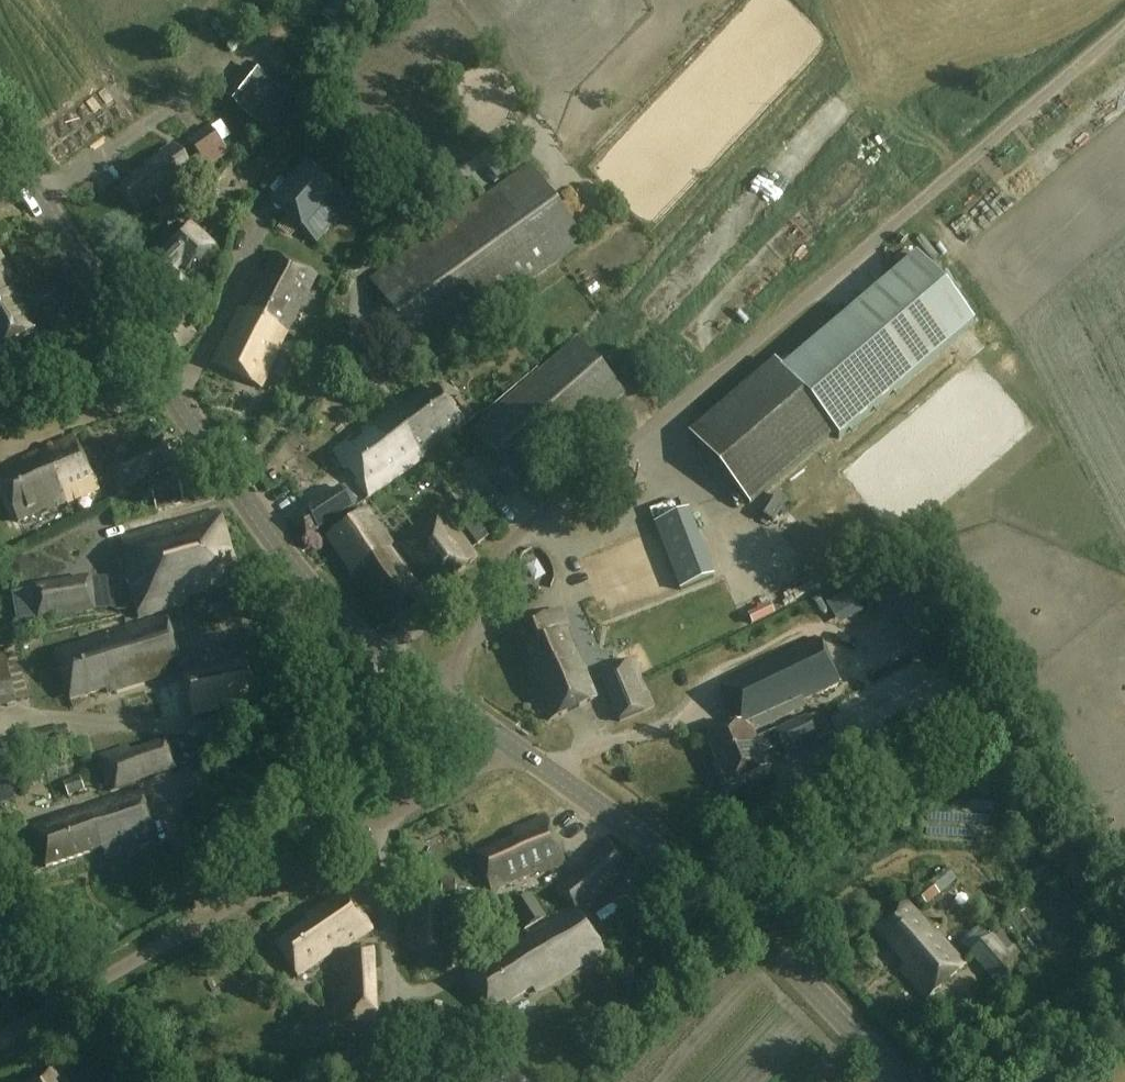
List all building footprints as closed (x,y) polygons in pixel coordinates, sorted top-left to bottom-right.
[(247,64),(222,95),(256,123),(281,92),(247,64)] [(202,163),(208,171),(230,157),(211,127),(188,142),(202,163)] [(150,167),(121,187),(138,211),(156,198),(160,204),(198,177),(174,143),(146,162),(150,167)] [(99,150),(81,158),(87,172),(105,164),(99,150)] [(355,200),(320,169),(310,160),(272,203),(316,243),(355,200)] [(585,242),(529,165),(371,280),(427,356),(585,242)] [(214,249),(192,225),(166,248),(169,252),(165,255),(137,275),(158,304),(186,285),(176,269),(181,265),(187,272),(214,249)] [(0,255),(0,352),(35,332),(6,282),(13,278),(0,255)] [(271,269),(248,313),(287,333),(316,277),(273,255),(267,267),(271,269)] [(970,325),(913,257),(778,371),(772,363),(687,435),(748,507),(833,435),(836,439),(970,325)] [(287,333),(248,313),(242,310),(215,363),(260,386),(287,333)] [(624,394),(577,339),(473,430),(521,484),(624,394)] [(464,425),(439,389),(397,418),(394,413),(386,414),(335,451),(346,470),(349,469),(356,482),(355,483),(368,496),(425,456),(423,454),(464,425)] [(73,437),(24,460),(27,468),(0,481),(0,484),(19,523),(47,509),(48,511),(97,488),(73,437)] [(174,466),(162,442),(108,469),(120,493),(174,466)] [(184,503),(176,477),(149,485),(157,511),(184,503)] [(308,541),(355,509),(342,489),(294,520),(308,541)] [(478,558),(442,510),(394,546),(366,510),(328,538),(354,572),(351,575),(389,625),(478,558)] [(240,583),(220,511),(122,539),(129,570),(126,570),(140,618),(187,605),(185,599),(240,583)] [(716,577),(691,511),(655,524),(681,590),(716,577)] [(744,513),(736,520),(752,537),(760,529),(744,513)] [(112,610),(107,578),(34,589),(39,621),(112,610)] [(950,634),(922,584),(897,598),(925,648),(950,634)] [(38,620),(33,589),(14,592),(19,623),(38,620)] [(569,629),(561,611),(513,631),(526,664),(536,685),(534,686),(550,721),(597,697),(565,630),(569,629)] [(183,670),(166,615),(98,636),(99,639),(56,653),(70,701),(107,690),(108,693),(183,670)] [(759,738),(807,717),(806,715),(775,730),(774,729),(757,738),(753,731),(806,706),(803,701),(841,683),(824,645),(817,639),(724,683),(743,723),(707,740),(717,761),(739,751),(738,748),(759,738)] [(1,651),(0,651),(0,706),(12,703),(1,651)] [(256,700),(247,663),(183,678),(184,680),(157,686),(163,715),(192,708),(193,714),(256,700)] [(652,707),(631,664),(616,671),(614,665),(598,673),(622,721),(652,707)] [(816,736),(807,717),(759,738),(738,748),(739,751),(717,761),(729,786),(766,769),(765,768),(772,765),(769,759),(816,736)] [(176,771),(165,741),(129,753),(127,746),(97,757),(111,794),(176,771)] [(72,789),(73,800),(91,798),(90,787),(72,789)] [(157,841),(139,791),(33,828),(47,868),(103,849),(106,859),(157,841)] [(934,815),(934,824),(965,826),(965,818),(934,815)] [(565,864),(545,817),(512,831),(516,840),(478,856),(492,891),(540,871),(541,874),(565,864)] [(632,864),(610,843),(556,891),(572,908),(465,975),(490,1015),(533,988),(537,993),(605,951),(580,911),(632,864)] [(939,882),(948,894),(962,884),(953,872),(939,882)] [(373,928),(347,889),(306,917),(307,923),(276,945),(299,977),(339,948),(341,950),(373,928)] [(443,904),(434,903),(433,928),(418,928),(418,969),(442,970),(443,904)] [(933,932),(907,904),(876,931),(905,965),(900,969),(927,1000),(966,965),(935,930),(933,932)] [(1024,972),(991,935),(969,955),(1002,992),(1024,972)] [(377,1020),(375,951),(348,952),(349,990),(341,991),(342,1021),(377,1020)] [(448,1015),(447,999),(426,1000),(427,1016),(406,1017),(408,1058),(465,1055),(463,1014),(448,1015)] [(484,1055),(442,1081),(477,1081),(494,1071),(484,1055)] [(59,1067),(35,1081),(69,1081),(59,1067)]
